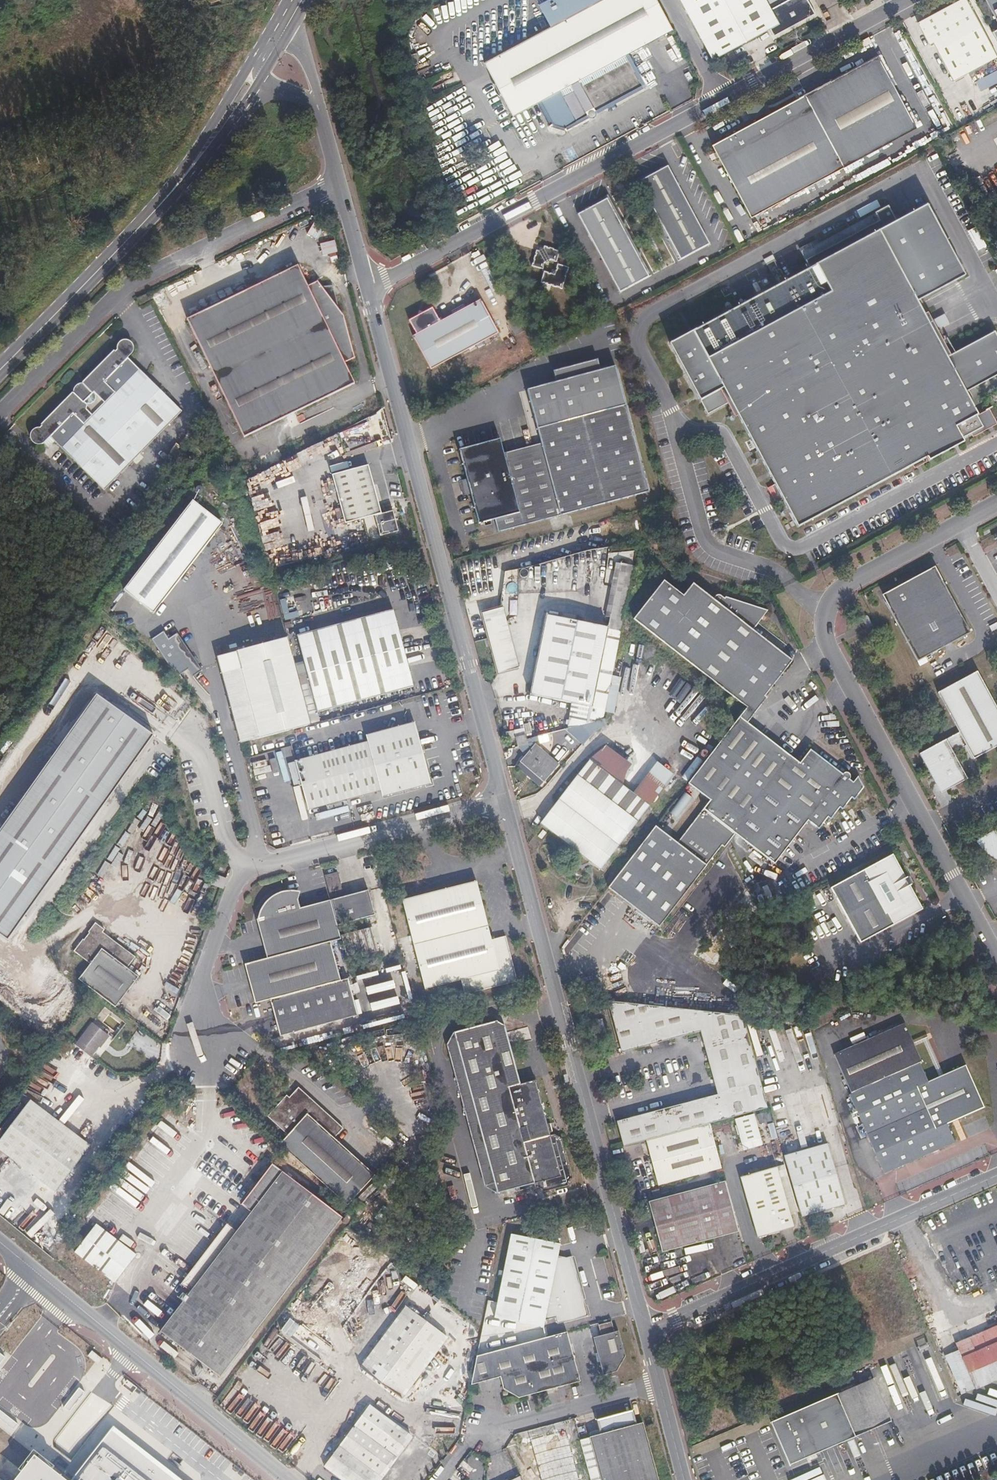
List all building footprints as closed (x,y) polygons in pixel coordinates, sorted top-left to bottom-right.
[(662,0),(549,0),(542,3),(554,25),(488,61),(518,113),(545,99),(556,122),(569,125),(592,113),(594,116),(596,117),(599,115),(600,114),(600,113),(600,111),(598,107),(605,103),(606,105),(647,84),(631,53),(677,29),(662,0)] [(710,59),(767,28),(771,36),(813,14),(806,0),(786,0),(769,9),(764,0),(678,0),(710,59)] [(872,6),(869,0),(858,0),(863,11),(872,6)] [(996,72),(996,74),(996,61),(965,0),(960,0),(916,24),(928,45),(931,43),(951,81),(965,74),(971,85),(996,72)] [(996,23),(996,0),(986,0),(996,23)] [(750,219),(916,128),(877,56),(711,145),(750,219)] [(708,244),(667,166),(652,174),(651,171),(635,179),(677,260),(708,244)] [(649,278),(607,197),(589,206),(591,209),(576,217),(617,295),(649,278)] [(808,270),(665,344),(703,416),(726,403),(793,530),(980,431),(963,396),(996,378),(996,344),(993,336),(945,360),(943,357),(915,304),(963,279),(926,208),(895,224),(887,208),(799,254),(808,270)] [(562,259),(565,249),(544,243),(538,265),(550,268),(552,261),(555,262),(556,258),(562,259)] [(343,309),(327,289),(322,283),(311,289),(300,268),(190,325),(250,436),(284,420),(361,384),(350,364),(360,358),(348,317),(343,309)] [(569,283),(573,299),(574,295),(576,296),(581,281),(570,277),(569,283)] [(571,298),(573,299),(569,283),(566,282),(565,286),(557,284),(553,295),(570,300),(571,298)] [(339,287),(327,289),(343,309),(339,287)] [(147,293),(137,298),(140,303),(150,298),(147,293)] [(430,369),(498,334),(480,300),(440,322),(432,308),(424,312),(419,311),(418,316),(409,320),(416,334),(413,336),(430,369)] [(182,410),(128,356),(132,352),(133,350),(134,347),(133,344),(132,342),(130,340),(127,339),(122,340),(121,340),(119,342),(118,344),(117,348),(83,383),(79,383),(76,385),(75,387),(74,389),(74,391),(74,392),(40,427),(36,428),(32,431),(31,436),(32,439),(34,441),(36,443),(39,444),(43,443),(45,442),(50,436),(58,443),(105,489),(182,410)] [(536,428),(540,443),(542,452),(505,461),(502,454),(499,438),(460,448),(469,479),(469,481),(464,482),(467,495),(472,494),(473,495),(480,523),(495,519),(498,531),(647,490),(614,366),(600,369),(597,358),(552,370),(555,381),(526,389),(536,428)] [(542,452),(540,443),(502,454),(505,461),(542,452)] [(332,475),(345,523),(374,516),(380,537),(399,532),(393,511),(381,514),(369,466),(332,475)] [(464,497),(473,495),(472,494),(467,495),(464,482),(469,481),(469,479),(460,481),(464,497)] [(192,493),(121,586),(151,610),(223,517),(192,493)] [(934,564),(889,587),(890,590),(888,597),(884,599),(916,658),(969,630),(935,567),(934,564)] [(740,716),(748,723),(769,698),(767,696),(796,660),(756,630),(763,624),(762,623),(773,611),(729,599),(728,599),(727,598),(715,602),(695,586),(685,598),(666,583),(636,621),(746,708),(740,716)] [(890,590),(889,587),(880,592),(884,599),(888,597),(890,590)] [(625,613),(628,596),(615,594),(608,627),(621,629),(625,613)] [(499,673),(518,668),(503,607),(483,612),(499,673)] [(876,618),(871,608),(865,611),(871,621),(876,618)] [(321,709),(418,685),(399,609),(302,633),(321,709)] [(604,712),(621,629),(608,627),(546,615),(530,694),(591,707),(591,709),(604,712)] [(201,669),(178,633),(168,639),(164,631),(153,639),(177,677),(187,670),(191,676),(201,669)] [(243,666),(226,670),(244,740),(311,723),(289,636),(239,649),(243,666)] [(950,790),(970,780),(956,754),(969,747),(977,761),(996,751),(996,704),(981,673),(941,694),(962,733),(923,754),(926,761),(928,760),(938,780),(936,781),(938,784),(950,790)] [(97,692),(0,830),(0,933),(9,940),(155,733),(97,692)] [(748,723),(740,716),(690,781),(713,798),(679,840),(657,823),(609,885),(661,925),(724,844),(727,846),(738,832),(777,862),(810,819),(821,827),(830,816),(832,817),(842,805),(844,807),(853,795),(856,798),(865,786),(859,774),(853,781),(851,784),(847,781),(849,778),(850,775),(849,773),(848,772),(845,772),(843,774),(811,750),(800,763),(748,723)] [(309,808),(382,790),(384,796),(433,784),(421,739),(417,724),(368,736),(370,742),(297,760),(309,808)] [(505,733),(506,740),(515,737),(516,737),(514,730),(505,733)] [(515,737),(517,746),(528,743),(526,738),(525,734),(516,737),(515,737)] [(535,745),(521,761),(544,780),(558,764),(535,745)] [(663,786),(653,778),(648,774),(633,793),(621,785),(623,783),(625,773),(624,759),(606,745),(589,760),(540,822),(600,868),(663,786)] [(928,760),(926,761),(936,781),(938,780),(928,760)] [(658,772),(653,778),(663,786),(667,780),(658,772)] [(950,790),(938,784),(943,794),(950,790)] [(538,835),(541,838),(546,833),(543,829),(538,835)] [(979,844),(980,847),(984,853),(990,858),(996,863),(996,836),(979,844)] [(894,861),(833,893),(861,947),(922,915),(894,861)] [(338,868),(326,871),(332,894),(339,921),(376,911),(369,886),(345,892),(338,868)] [(213,869),(209,880),(223,885),(227,875),(213,869)] [(508,962),(511,958),(505,935),(492,938),(477,880),(402,899),(425,988),(461,979),(465,993),(517,980),(514,970),(509,967),(508,962)] [(265,952),(265,955),(331,939),(343,936),(342,932),(339,921),(332,894),(299,904),(297,896),(298,892),(284,887),(275,890),(271,893),(266,897),(264,899),(260,905),(258,910),(257,915),(255,915),(257,920),(265,952)] [(373,924),(342,932),(343,936),(348,955),(379,947),(373,924)] [(93,991),(117,1009),(140,979),(127,970),(136,959),(112,940),(110,943),(103,937),(107,932),(98,925),(91,934),(92,935),(86,943),(85,942),(76,954),(91,966),(80,980),(80,981),(93,991)] [(265,955),(243,960),(253,1000),(269,996),(341,978),(331,939),(265,955)] [(341,978),(269,996),(278,1033),(357,1013),(347,976),(341,978)] [(639,1007),(610,1004),(623,1056),(651,1049),(639,1007)] [(678,1042),(669,1011),(639,1007),(651,1049),(678,1042)] [(678,1042),(703,1036),(698,1014),(669,1011),(678,1042)] [(754,1044),(748,1019),(698,1014),(703,1036),(708,1055),(754,1044)] [(550,1132),(547,1124),(535,1080),(520,1084),(504,1024),(496,1020),(454,1032),(447,1045),(451,1060),(462,1060),(461,1097),(472,1097),(472,1135),(482,1135),(482,1172),(491,1173),(493,1174),(498,1195),(531,1186),(532,1191),(539,1195),(570,1186),(575,1179),(564,1139),(555,1134),(550,1135),(550,1132)] [(91,1024),(75,1046),(91,1058),(108,1036),(91,1024)] [(908,1029),(837,1059),(854,1099),(852,1100),(885,1179),(956,1148),(950,1131),(987,1115),(969,1072),(946,1082),(942,1084),(931,1088),(923,1069),(925,1068),(918,1052),(916,1047),(908,1029)] [(946,1082),(929,1042),(916,1047),(918,1052),(927,1048),(942,1084),(946,1082)] [(714,1077),(760,1065),(754,1044),(708,1055),(714,1077)] [(725,1122),(771,1110),(760,1065),(714,1077),(719,1098),(725,1122)] [(286,1137),(278,1146),(345,1208),(373,1177),(333,1140),(342,1130),(298,1090),(289,1099),(286,1097),(266,1118),(286,1137)] [(709,1127),(725,1122),(719,1098),(696,1104),(702,1129),(709,1127)] [(677,1135),(702,1129),(696,1104),(671,1110),(677,1135)] [(0,1138),(0,1149),(55,1191),(86,1151),(26,1105),(0,1138)] [(652,1142),(677,1135),(671,1110),(645,1117),(652,1142)] [(619,1123),(625,1149),(647,1143),(652,1142),(645,1117),(619,1123)] [(721,1172),(709,1127),(702,1129),(677,1135),(652,1142),(647,1143),(658,1188),(721,1172)] [(784,1156),(802,1218),(845,1205),(827,1143),(784,1156)] [(799,1213),(784,1164),(740,1177),(758,1237),(793,1226),(790,1216),(799,1213)] [(218,1378),(340,1219),(270,1166),(239,1206),(248,1213),(157,1331),(218,1378)] [(115,1188),(142,1201),(146,1194),(119,1181),(115,1188)] [(662,1252),(738,1232),(725,1181),(649,1202),(662,1252)] [(136,1255),(96,1224),(74,1254),(118,1284),(136,1255)] [(545,1320),(555,1318),(557,1324),(588,1316),(572,1257),(566,1258),(559,1255),(561,1244),(512,1234),(495,1317),(544,1327),(545,1320)] [(406,1307),(360,1367),(402,1398),(447,1337),(406,1307)] [(600,1334),(613,1331),(610,1321),(598,1325),(600,1334)] [(996,1379),(996,1326),(956,1343),(957,1346),(954,1347),(956,1351),(949,1354),(965,1393),(996,1379)] [(579,1381),(566,1331),(476,1355),(470,1383),(499,1375),(502,1389),(519,1397),(579,1381)] [(593,1339),(603,1375),(615,1372),(625,1357),(618,1332),(593,1339)] [(92,1350),(88,1356),(96,1362),(97,1364),(102,1359),(92,1350)] [(771,1424),(789,1465),(891,1421),(872,1378),(770,1421),(771,1424)] [(85,1392),(79,1387),(65,1406),(70,1410),(85,1392)] [(410,1436),(369,1406),(324,1466),(343,1479),(377,1479),(389,1464),(398,1471),(402,1466),(393,1459),(410,1436)] [(0,1410),(0,1419),(14,1430),(18,1424),(0,1410)] [(596,1479),(657,1479),(643,1424),(635,1426),(632,1414),(594,1424),(597,1436),(586,1440),(596,1479)] [(113,1426),(71,1479),(182,1479),(113,1426)] [(580,1479),(568,1438),(559,1441),(557,1433),(530,1440),(541,1479),(580,1479)] [(34,1455),(14,1479),(67,1479),(34,1455)] [(473,1479),(469,1476),(476,1465),(465,1457),(456,1470),(466,1477),(464,1479),(473,1479)]
